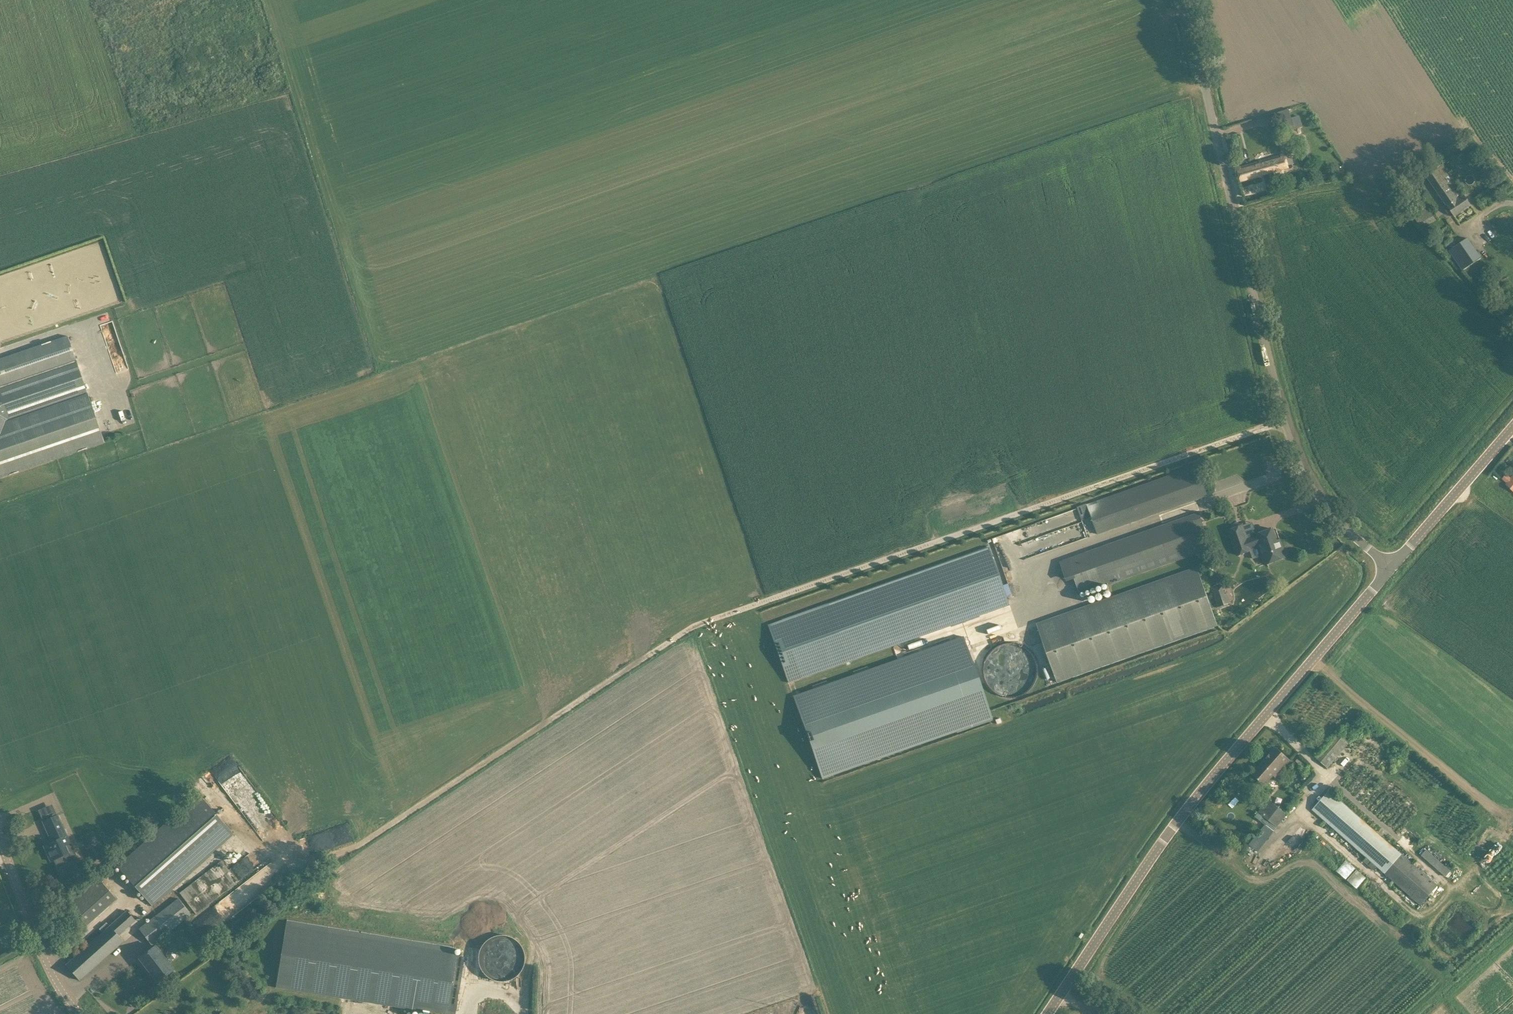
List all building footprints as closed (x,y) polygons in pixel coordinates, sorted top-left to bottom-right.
[(1280,120),(1283,133),(1295,131),(1291,117),(1280,120)] [(1308,142),(1300,143),(1303,159),(1310,158),(1308,142)] [(1285,155),(1247,165),(1237,168),(1241,181),(1250,178),(1289,168),(1287,164),(1291,163),(1290,156),(1286,157),(1285,155)] [(1427,176),(1449,208),(1454,216),(1471,205),(1466,197),(1445,164),(1427,176)] [(1432,207),(1422,213),(1415,217),(1419,225),(1436,216),(1432,207)] [(1466,275),(1484,262),(1479,255),(1470,261),(1461,248),(1452,255),(1466,275)] [(1504,295),(1497,284),(1488,291),(1496,302),(1504,295)] [(10,475),(19,472),(78,451),(79,451),(87,449),(87,448),(105,442),(68,336),(51,342),(42,344),(42,345),(0,359),(0,478),(10,475)] [(1087,503),(1078,507),(1078,508),(1082,520),(1092,516),(1093,520),(1099,535),(1208,495),(1207,495),(1198,468),(1197,465),(1087,504),(1087,503)] [(1512,491),(1512,475),(1511,478),(1507,474),(1502,479),(1507,483),(1505,484),(1512,491)] [(1199,512),(1090,551),(1068,558),(1080,592),(1203,549),(1196,528),(1204,525),(1199,512)] [(1272,528),(1263,532),(1256,534),(1257,536),(1248,539),(1243,525),(1230,530),(1239,555),(1252,551),(1251,548),(1259,546),(1263,556),(1266,555),(1269,563),(1286,557),(1280,540),(1277,541),(1272,528)] [(790,682),(848,661),(1009,605),(988,547),(828,604),(768,625),(788,682),(790,682)] [(1036,623),(1043,642),(1057,683),(1096,669),(1218,626),(1197,567),(1112,596),(1076,609),(1036,623)] [(1211,587),(1218,607),(1231,603),(1228,593),(1225,594),(1221,584),(1211,587)] [(963,635),(794,696),(823,778),(992,718),(978,676),(963,635)] [(1034,684),(1038,676),(1039,666),(1038,657),(1033,648),(1025,642),(1015,638),(1005,638),(996,641),(988,648),(983,656),(980,665),(981,674),(985,683),(991,690),(1000,695),(1009,697),(1018,695),(1027,691),(1034,684)] [(1327,768),(1348,743),(1338,734),(1317,759),(1327,768)] [(1252,774),(1260,781),(1263,784),(1272,773),(1275,775),(1290,759),(1284,754),(1276,747),(1252,774)] [(1309,764),(1300,756),(1296,761),(1305,769),(1309,764)] [(1329,790),(1312,809),(1337,831),(1366,857),(1377,866),(1421,905),(1438,886),(1393,847),(1384,838),(1378,833),(1329,790)] [(199,795),(176,814),(118,866),(152,905),(233,833),(199,795)] [(1277,826),(1287,814),(1269,800),(1259,812),(1277,826)] [(58,815),(52,817),(43,821),(52,842),(44,846),(51,861),(54,860),(57,868),(79,859),(71,841),(69,842),(58,815)] [(334,839),(336,838),(339,845),(353,840),(347,822),(330,828),(334,839)] [(1255,851),(1272,830),(1265,824),(1247,844),(1255,851)] [(102,861),(112,857),(108,846),(98,851),(102,861)] [(1421,856),(1446,877),(1451,870),(1426,849),(1421,856)] [(196,915),(238,882),(221,861),(180,893),(196,915)] [(86,925),(99,912),(116,898),(96,877),(68,903),(86,925)] [(151,945),(185,920),(191,915),(179,899),(139,928),(151,945)] [(127,910),(74,958),(66,965),(80,980),(87,973),(124,940),(119,934),(136,919),(127,910)] [(429,1011),(447,1013),(455,1013),(464,956),(453,954),(454,948),(300,923),(286,921),(276,987),(290,989),(423,1010),(423,1013),(429,1013),(429,1011)] [(484,934),(479,975),(519,980),(524,939),(484,934)] [(156,945),(147,952),(140,958),(158,982),(166,976),(174,969),(156,945)]
